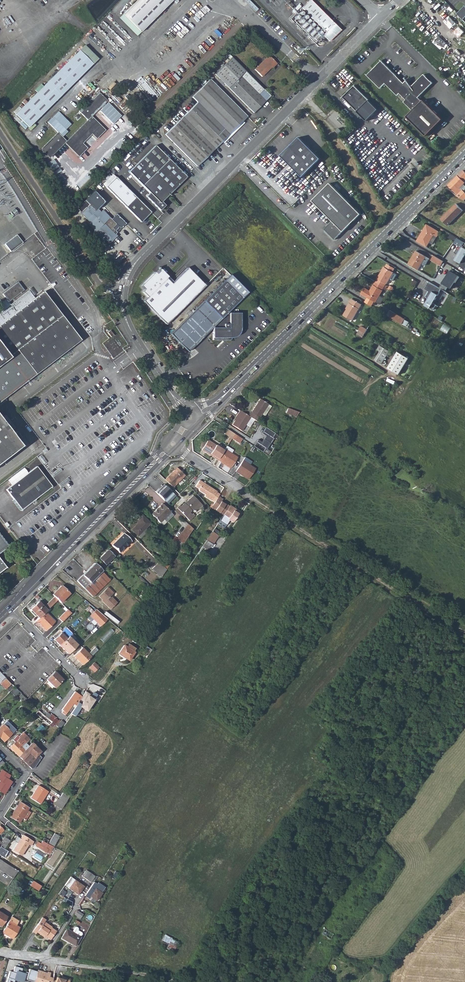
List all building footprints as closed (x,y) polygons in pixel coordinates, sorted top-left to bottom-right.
[(121,19),(139,36),(175,0),(140,0),(121,19)] [(323,36),(329,42),(340,31),(309,0),(302,8),(327,33),(323,36)] [(77,56),(16,117),(28,130),(90,70),(77,56)] [(253,115),(259,109),(264,104),(270,99),(263,91),(257,97),(238,77),(243,71),(229,58),(213,74),(253,115)] [(268,58),(260,66),(267,72),(270,69),(271,70),(276,66),(268,58)] [(404,84),(382,62),(367,76),(380,89),(385,84),(397,96),(400,94),(406,101),(404,103),(413,112),(407,117),(426,137),(443,120),(424,101),(422,102),(419,98),(433,83),(424,75),(412,87),(410,86),(411,85),(407,81),(404,84)] [(261,78),(267,72),(260,66),(254,72),(261,78)] [(215,79),(211,83),(218,89),(222,85),(215,79)] [(218,89),(211,83),(193,101),(198,106),(187,117),(184,120),(166,138),(198,170),(229,138),(232,140),(245,127),(243,125),(248,120),(218,89)] [(355,87),(343,98),(367,122),(379,111),(355,87)] [(89,121),(67,142),(80,156),(88,148),(82,143),(93,133),(98,138),(106,131),(93,117),(100,110),(108,102),(99,93),(79,112),(89,121)] [(108,102),(100,110),(114,124),(122,116),(108,102)] [(48,122),(58,133),(62,138),(68,131),(66,130),(72,124),(59,111),(48,122)] [(50,159),(67,142),(62,138),(58,133),(41,150),(50,159)] [(289,148),(281,157),(302,178),(321,160),(299,138),(293,145),(289,148)] [(168,197),(186,179),(155,148),(129,175),(142,188),(149,195),(146,199),(160,213),(165,208),(161,204),(168,197)] [(448,185),(457,194),(460,191),(458,189),(464,183),(464,182),(463,180),(464,178),(464,171),(464,170),(448,185)] [(106,187),(126,208),(136,198),(116,177),(106,187)] [(330,183),(312,201),(333,221),(325,229),(336,240),(361,214),(345,198),(330,183)] [(455,195),(464,200),(464,199),(464,193),(462,189),(460,191),(457,194),(455,195)] [(82,212),(80,213),(90,222),(88,224),(95,231),(94,233),(101,240),(103,238),(110,244),(118,237),(116,235),(118,233),(116,230),(120,226),(122,228),(127,223),(117,214),(112,220),(102,210),(100,212),(97,209),(105,202),(96,191),(86,200),(78,209),(82,212)] [(151,213),(136,198),(126,208),(141,223),(151,213)] [(456,204),(441,218),(448,225),(463,210),(456,204)] [(427,224),(417,241),(427,246),(430,242),(434,234),(437,230),(427,224)] [(16,234),(4,243),(10,250),(22,241),(16,234)] [(461,246),(454,259),(460,263),(459,265),(464,269),(464,268),(464,247),(464,248),(461,246)] [(416,250),(409,263),(419,269),(423,262),(426,256),(416,250)] [(441,265),(444,261),(434,255),(431,259),(441,265)] [(385,266),(393,271),(395,268),(387,263),(385,266)] [(378,278),(376,282),(384,286),(386,283),(387,283),(390,278),(393,280),(397,274),(394,272),(394,271),(393,271),(385,266),(378,278)] [(144,304),(166,325),(204,287),(186,269),(172,283),(170,285),(165,280),(167,278),(161,272),(160,272),(160,273),(160,274),(157,277),(157,276),(155,275),(141,289),(145,292),(143,294),(148,299),(144,304)] [(460,277),(450,271),(440,288),(442,289),(446,291),(449,287),(452,288),(456,282),(457,283),(460,277)] [(192,314),(170,336),(183,348),(188,353),(212,330),(213,342),(231,342),(232,337),(238,331),(243,331),(243,315),(229,315),(228,314),(242,300),(224,282),(204,302),(196,310),(194,312),(193,311),(193,310),(191,313),(192,314)] [(382,289),(384,286),(376,282),(375,284),(374,284),(370,290),(369,292),(367,291),(368,290),(364,287),(361,293),(367,296),(368,297),(374,301),(376,302),(376,301),(379,297),(383,290),(382,289)] [(440,288),(430,282),(426,289),(430,291),(427,297),(429,298),(425,305),(434,310),(437,305),(434,303),(442,289),(440,288)] [(34,372),(80,336),(43,288),(0,321),(0,361),(16,349),(34,372)] [(362,303),(351,297),(348,301),(350,302),(343,314),(352,319),(362,303)] [(368,297),(365,301),(372,305),(374,301),(368,297)] [(390,308),(387,314),(395,319),(402,323),(405,317),(390,308)] [(441,312),(437,317),(444,321),(447,315),(441,312)] [(389,349),(379,344),(377,348),(380,350),(381,351),(376,359),(381,362),(389,349)] [(10,391),(34,372),(16,349),(0,361),(0,377),(10,391)] [(408,358),(396,351),(387,367),(399,374),(408,358)] [(10,391),(0,377),(0,398),(10,391)] [(248,413),(246,416),(249,418),(257,423),(259,420),(258,419),(262,412),(267,405),(259,399),(249,413),(248,413)] [(297,411),(286,408),(284,413),(293,416),(295,416),(297,411)] [(240,432),(249,418),(246,416),(239,411),(236,414),(238,415),(234,421),(231,425),(240,432)] [(21,442),(0,416),(0,458),(21,442)] [(256,440),(252,446),(261,452),(264,448),(265,449),(272,439),(271,438),(274,434),(264,428),(260,434),(264,437),(260,443),(256,440)] [(225,442),(227,443),(230,438),(233,434),(226,429),(223,433),(228,437),(225,442)] [(238,443),(241,439),(233,434),(230,438),(238,443)] [(211,456),(216,459),(223,450),(211,442),(207,439),(200,449),(204,451),(209,454),(209,453),(212,455),(211,456)] [(223,450),(216,459),(219,462),(220,460),(229,466),(236,457),(230,453),(232,450),(225,446),(223,449),(223,450)] [(254,469),(241,461),(234,471),(237,474),(238,472),(247,479),(254,469)] [(176,467),(165,480),(173,487),(185,474),(176,467)] [(36,469),(6,490),(14,500),(12,501),(19,511),(22,512),(33,504),(32,502),(51,488),(36,469)] [(218,491),(200,480),(196,486),(199,488),(200,490),(206,494),(205,496),(212,500),(218,491)] [(164,485),(157,492),(164,500),(172,493),(164,485)] [(172,493),(164,500),(167,504),(175,496),(172,493)] [(204,507),(193,495),(184,503),(181,506),(180,505),(177,508),(178,509),(186,517),(189,520),(194,516),(192,514),(191,514),(189,512),(192,510),(191,510),(192,509),(195,512),(201,508),(202,509),(204,507)] [(212,507),(224,514),(230,505),(226,502),(225,504),(221,501),(222,500),(223,498),(219,496),(212,507)] [(170,512),(162,503),(151,514),(160,522),(170,512)] [(240,512),(230,505),(224,514),(220,520),(226,525),(230,520),(233,522),(240,512)] [(183,520),(186,517),(178,509),(175,511),(183,520)] [(150,523),(142,515),(136,521),(138,523),(132,529),(138,535),(141,538),(149,531),(146,528),(150,523)] [(176,538),(173,541),(180,548),(192,529),(188,524),(175,537),(176,538)] [(218,536),(212,532),(206,541),(212,544),(218,536)] [(132,541),(124,533),(112,545),(120,553),(132,541)] [(8,546),(0,534),(0,552),(8,546)] [(166,542),(177,552),(180,548),(173,541),(170,538),(166,542)] [(114,556),(108,550),(99,559),(105,565),(114,556)] [(168,556),(160,564),(166,569),(172,560),(168,556)] [(151,569),(160,577),(166,569),(160,564),(158,562),(151,569)] [(94,563),(76,581),(84,588),(101,571),(101,570),(94,563)] [(110,579),(101,571),(84,588),(93,597),(110,579)] [(61,586),(52,594),(54,596),(58,600),(61,603),(69,594),(61,586)] [(107,587),(98,596),(102,600),(104,602),(103,603),(110,609),(117,603),(110,596),(113,593),(107,587)] [(142,590),(134,598),(142,605),(147,598),(152,590),(149,587),(144,592),(142,590)] [(46,610),(47,611),(58,600),(54,596),(43,607),(38,601),(30,609),(38,618),(46,610)] [(59,618),(62,621),(71,613),(67,609),(59,618)] [(90,615),(100,626),(107,619),(105,617),(98,611),(96,609),(94,611),(91,614),(90,615)] [(55,622),(46,612),(37,621),(46,630),(55,622)] [(56,642),(59,645),(66,639),(61,633),(62,632),(60,629),(53,636),(55,638),(57,641),(56,642)] [(77,645),(68,636),(66,639),(59,645),(68,654),(77,645)] [(124,646),(118,655),(128,662),(134,653),(124,646)] [(133,670),(131,673),(135,676),(152,651),(145,646),(143,649),(147,652),(134,671),(133,670)] [(74,656),(83,665),(98,650),(95,647),(88,654),(83,647),(74,656)] [(94,662),(89,667),(94,672),(99,667),(94,662)] [(62,679),(55,671),(46,679),(54,687),(62,679)] [(71,706),(74,707),(79,699),(81,697),(78,694),(74,691),(62,709),(62,711),(61,712),(65,715),(71,706)] [(85,692),(81,697),(79,699),(82,701),(79,706),(86,711),(97,694),(93,692),(90,695),(85,692)] [(33,710),(35,707),(32,704),(27,699),(24,696),(21,698),(33,710)] [(47,725),(49,727),(53,723),(51,722),(48,719),(45,716),(39,711),(36,714),(47,725)] [(58,717),(56,718),(51,722),(53,723),(60,730),(64,722),(58,717)] [(0,728),(0,737),(4,741),(16,730),(7,721),(0,728)] [(14,752),(19,756),(27,749),(24,745),(26,743),(29,740),(23,734),(20,737),(18,735),(13,740),(15,742),(11,746),(15,751),(14,752)] [(41,752),(32,743),(29,746),(27,749),(19,756),(31,769),(34,768),(41,757),(39,755),(41,752)] [(87,761),(82,758),(80,762),(88,767),(90,765),(86,763),(87,761)] [(3,794),(11,781),(7,779),(10,775),(2,771),(0,773),(0,792),(3,794)] [(48,792),(38,785),(30,798),(40,804),(48,792)] [(53,805),(61,810),(64,804),(68,799),(61,795),(58,800),(57,799),(53,805)] [(20,802),(15,809),(16,810),(11,817),(19,823),(22,818),(26,821),(31,813),(28,810),(29,808),(20,802)] [(49,843),(54,846),(60,837),(55,834),(49,843)] [(23,835),(21,839),(18,843),(13,850),(22,855),(29,844),(31,846),(34,842),(23,835)] [(0,847),(4,848),(10,840),(5,838),(2,841),(3,843),(0,847)] [(50,853),(54,847),(43,841),(41,843),(38,841),(36,845),(47,853),(48,852),(50,853)] [(119,859),(117,857),(107,872),(110,873),(112,870),(114,872),(121,863),(118,861),(119,859)] [(13,878),(18,871),(0,860),(0,870),(13,878)] [(95,877),(86,870),(81,876),(90,883),(95,877)] [(84,886),(71,876),(65,885),(78,895),(84,886)] [(41,886),(33,881),(30,886),(38,891),(41,886)] [(97,884),(94,882),(85,895),(89,898),(91,896),(97,900),(102,892),(105,886),(98,882),(97,884)] [(96,904),(92,901),(87,910),(94,914),(101,902),(98,901),(96,904)] [(86,911),(78,906),(75,911),(76,911),(84,916),(86,911)] [(84,916),(76,911),(74,915),(81,920),(84,916)] [(52,926),(45,921),(44,921),(45,919),(42,917),(38,924),(33,931),(36,933),(38,932),(45,937),(46,935),(48,936),(52,939),(57,930),(53,927),(52,926)] [(19,927),(9,921),(2,932),(12,939),(19,927)] [(72,931),(67,928),(62,937),(77,945),(81,935),(83,933),(82,931),(78,929),(78,927),(78,926),(76,925),(75,926),(74,927),(74,928),(72,931)] [(165,948),(172,952),(178,942),(164,934),(161,940),(167,944),(165,948)] [(37,971),(28,969),(27,972),(24,971),(24,973),(19,972),(21,968),(13,966),(12,972),(8,971),(5,981),(12,981),(13,980),(21,981),(23,977),(25,978),(25,979),(34,981),(37,971)] [(38,970),(37,971),(34,981),(48,981),(49,981),(51,973),(48,972),(47,973),(38,970)]
